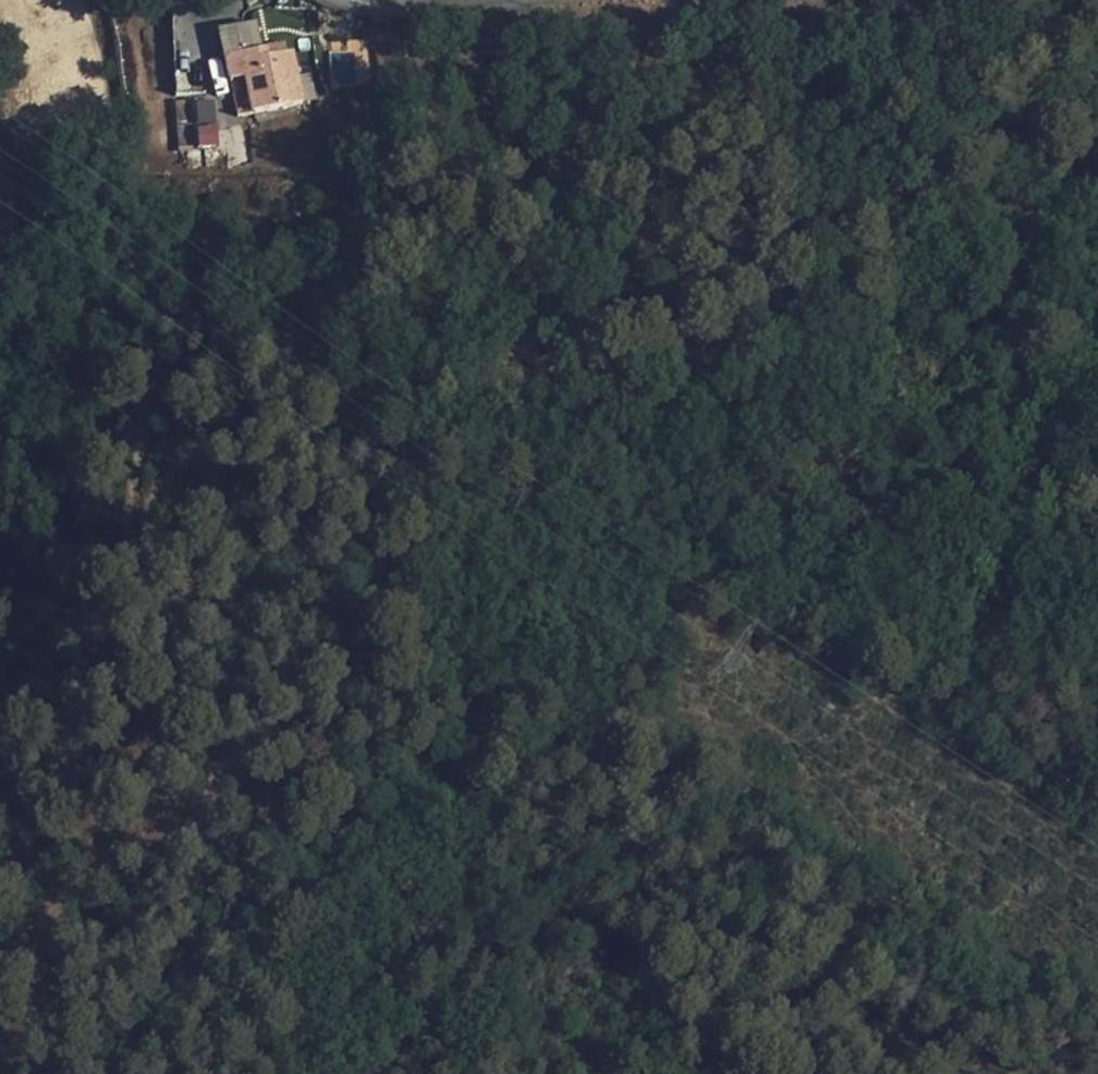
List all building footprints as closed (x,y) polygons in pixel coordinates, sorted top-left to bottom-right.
[(270,56),(268,49),(262,50),(256,23),(218,31),(237,116),(305,102),(294,52),(286,53),(270,56)] [(268,48),(268,49),(270,56),(286,53),(284,44),(268,48)] [(178,148),(218,145),(214,98),(174,102),(178,148)]
